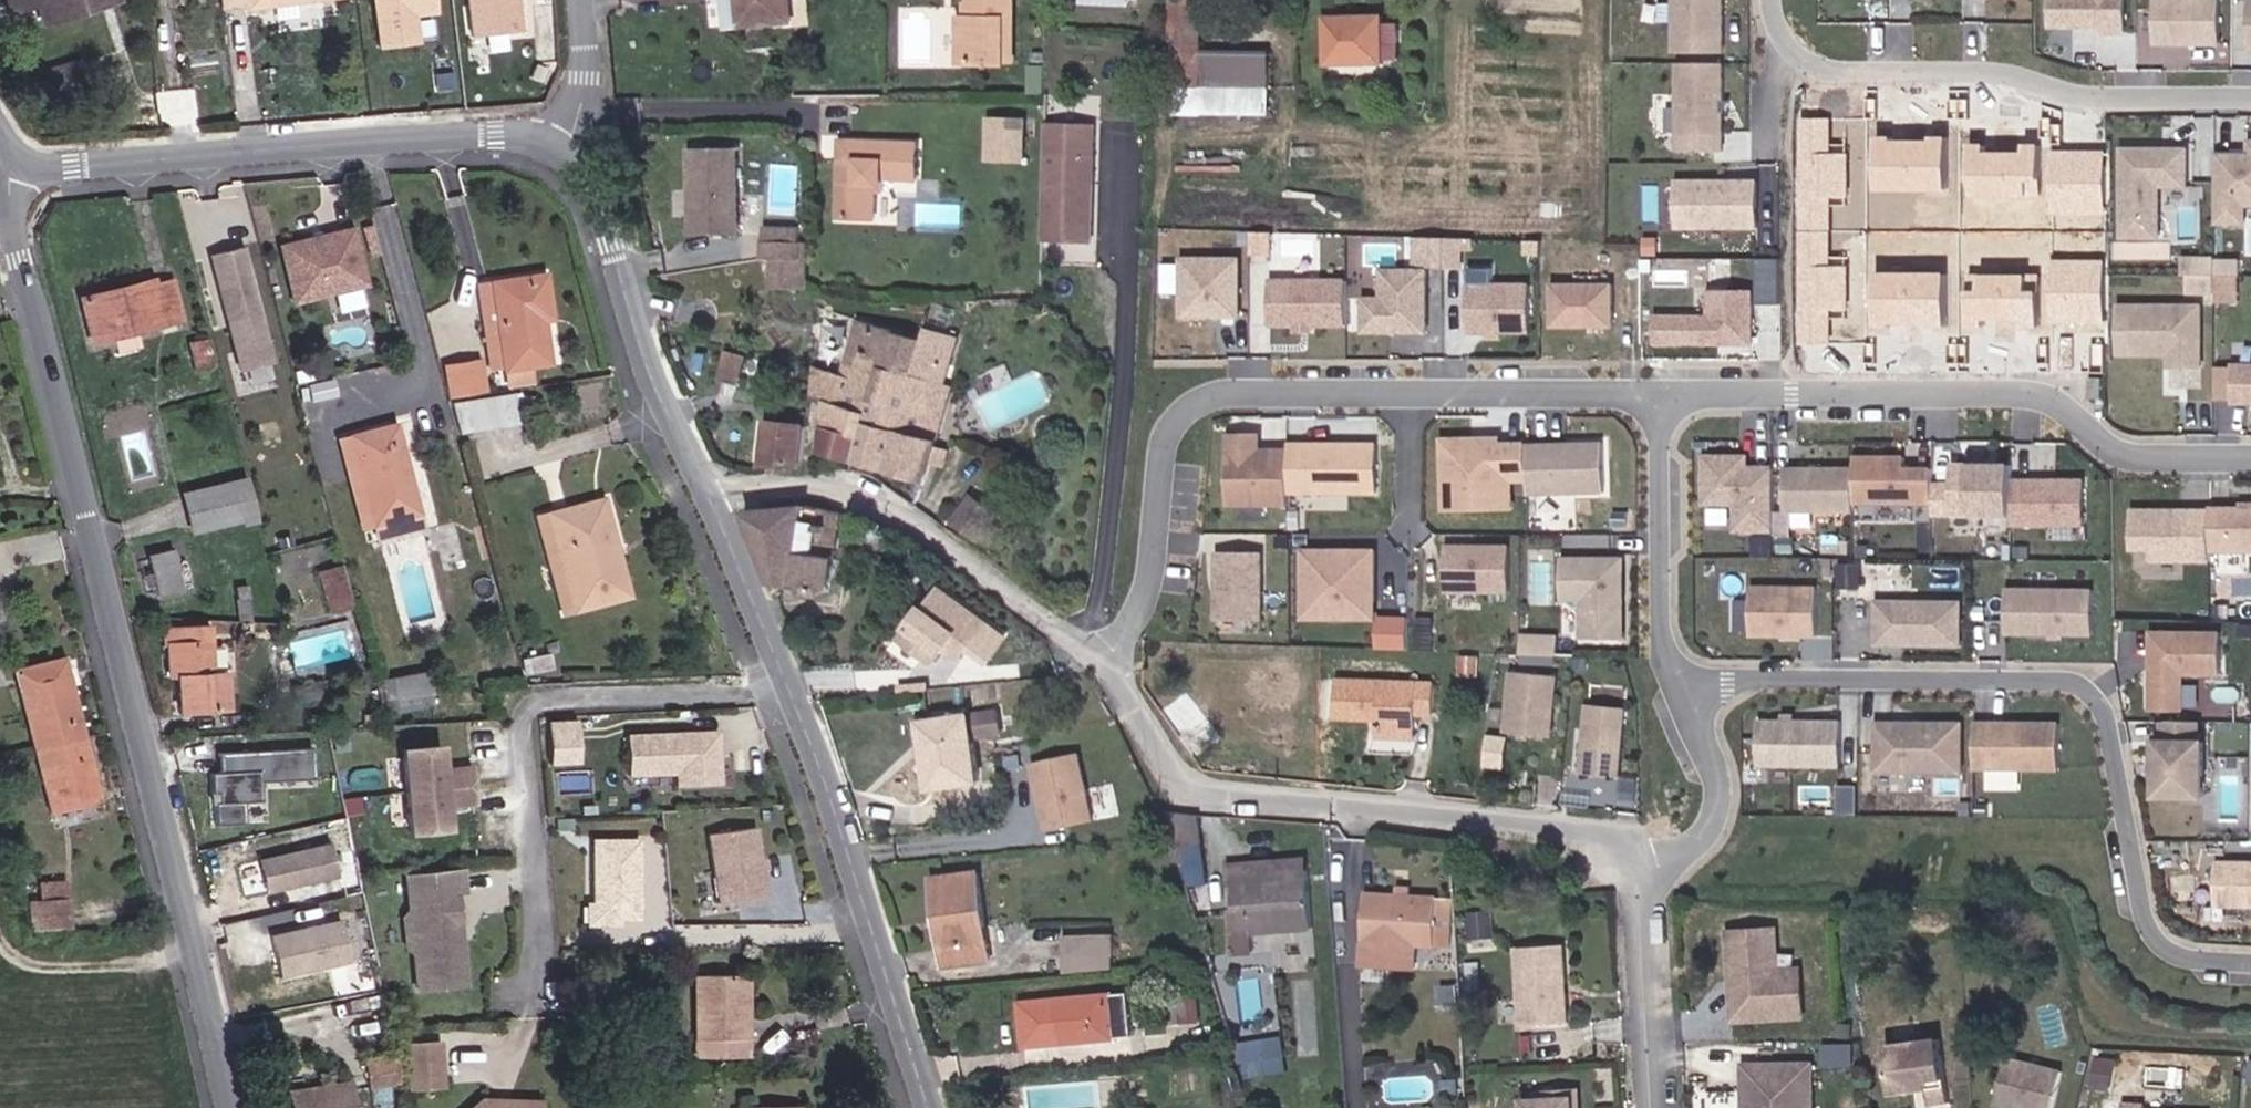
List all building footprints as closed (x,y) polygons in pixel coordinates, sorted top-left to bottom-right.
[(376,47),(417,41),(413,14),(432,11),(430,0),(369,0),(376,47)] [(520,25),(516,0),(465,0),(470,33),(520,25)] [(802,0),(737,0),(739,21),(804,14),(802,0)] [(1024,21),(1025,0),(982,0),(982,16),(969,15),(967,64),(1004,66),(1007,21),(1024,21)] [(1208,0),(1180,0),(1182,74),(1284,76),(1284,51),(1209,52),(1208,0)] [(1669,45),(1721,44),(1721,0),(1668,0),(1669,45)] [(2045,23),(2130,29),(2132,0),(2047,0),(2045,23)] [(2152,40),(2223,42),(2224,0),(2153,0),(2152,40)] [(417,14),(417,39),(435,39),(435,14),(417,14)] [(1336,64),(1395,64),(1393,15),(1335,16),(1336,64)] [(1004,66),(1023,67),(1024,21),(1007,21),(1004,66)] [(1670,61),(1671,133),(1723,132),(1722,61),(1670,61)] [(1284,76),(1182,74),(1182,100),(1285,98),(1284,76)] [(1030,166),(1033,121),(1000,119),(997,164),(1030,166)] [(1105,185),(1107,127),(1055,127),(1054,186),(1105,185)] [(2216,148),(2217,222),(2248,222),(2248,202),(2250,202),(2250,135),(2245,135),(2245,148),(2216,148)] [(742,232),(751,146),(704,141),(695,227),(742,232)] [(883,184),(924,185),(926,147),(853,142),(847,221),(881,223),(883,184)] [(2118,237),(2160,238),(2161,185),(2187,186),(2188,143),(2120,142),(2118,237)] [(1757,176),(1669,175),(1669,228),(1757,228),(1757,176)] [(1104,244),(1105,185),(1054,186),(1053,243),(1104,244)] [(2163,201),(2162,236),(2186,236),(2186,201),(2163,201)] [(809,238),(810,224),(773,222),(773,236),(809,238)] [(409,252),(401,223),(393,225),(401,255),(409,252)] [(392,283),(377,228),(307,246),(321,302),(392,283)] [(1413,261),(1471,265),(1474,237),(1415,232),(1413,261)] [(818,257),(819,239),(809,238),(773,236),(772,255),(777,255),(812,257),(818,257)] [(234,369),(273,360),(244,241),(206,251),(234,369)] [(2242,297),(2243,255),(2187,254),(2186,296),(2242,297)] [(776,273),(781,273),(817,275),(817,264),(812,264),(812,257),(777,255),(776,273)] [(1242,256),(1180,255),(1179,317),(1240,319),(1242,256)] [(1427,264),(1378,263),(1377,293),(1358,293),(1358,330),(1425,332),(1427,264)] [(552,273),(500,283),(516,360),(543,355),(555,352),(547,311),(560,308),(552,273)] [(779,302),(815,305),(817,275),(781,273),(779,302)] [(1342,327),(1343,275),(1265,274),(1265,327),(1342,327)] [(186,322),(180,286),(168,288),(165,278),(110,290),(125,356),(150,351),(147,331),(186,322)] [(1467,278),(1467,323),(1527,323),(1527,278),(1467,278)] [(1552,280),(1552,326),(1611,326),(1611,280),(1552,280)] [(500,283),(488,286),(504,363),(516,360),(500,283)] [(186,322),(197,320),(189,284),(180,286),(186,322)] [(1754,285),(1705,285),(1705,311),(1652,310),(1652,343),(1754,344),(1754,285)] [(119,358),(125,356),(110,290),(93,294),(102,339),(113,338),(119,358)] [(2168,355),(2167,365),(2204,366),(2205,300),(2115,298),(2114,354),(2168,355)] [(917,382),(926,384),(934,348),(906,342),(909,331),(885,324),(871,374),(859,371),(854,386),(850,403),(873,409),(880,381),(889,383),(914,390),(917,382)] [(906,342),(934,348),(937,337),(909,331),(906,342)] [(222,364),(216,337),(200,341),(206,367),(222,364)] [(547,371),(543,355),(516,360),(519,376),(547,371)] [(2218,360),(2218,402),(2250,402),(2250,360),(2218,360)] [(492,391),(487,361),(452,368),(457,397),(492,391)] [(736,393),(757,398),(764,374),(741,368),(736,393)] [(821,395),(850,403),(854,386),(825,380),(821,395)] [(865,473),(889,383),(880,381),(873,409),(850,403),(834,464),(865,473)] [(952,442),(931,437),(943,389),(926,384),(917,382),(914,390),(889,383),(865,473),(938,494),(952,442)] [(931,437),(952,442),(964,394),(943,389),(931,437)] [(456,433),(531,422),(527,390),(451,402),(456,433)] [(774,465),(811,469),(817,416),(780,412),(774,465)] [(1222,429),(1223,504),(1285,503),(1284,446),(1261,446),(1260,429),(1222,429)] [(1438,434),(1439,511),(1511,511),(1510,482),(1524,481),(1524,433),(1438,434)] [(381,526),(428,517),(411,435),(364,445),(381,526)] [(1383,437),(1295,436),(1294,489),(1383,489),(1383,437)] [(1526,442),(1528,494),(1602,492),(1600,440),(1526,442)] [(370,528),(381,526),(364,445),(354,447),(370,528)] [(1774,531),(1775,463),(1749,462),(1750,451),(1703,450),(1702,503),(1734,504),(1733,530),(1774,531)] [(1855,463),(1784,463),(1784,511),(1852,511),(1852,501),(1876,501),(1876,504),(1930,504),(1930,462),(1904,462),(1904,451),(1855,451),(1855,463)] [(2083,524),(2084,475),(2018,473),(2018,459),(1956,458),(1954,513),(2014,515),(2014,522),(2083,524)] [(269,518),(261,479),(236,484),(243,524),(269,518)] [(237,525),(243,524),(236,484),(229,486),(237,525)] [(237,525),(229,486),(192,493),(200,531),(237,525)] [(1004,516),(979,495),(961,517),(987,538),(1004,516)] [(2207,561),(2208,549),(2250,551),(2250,503),(2131,499),(2129,546),(2151,547),(2151,559),(2207,561)] [(782,588),(846,592),(860,510),(823,504),(761,512),(782,588)] [(609,605),(630,601),(608,509),(586,514),(609,605)] [(609,605),(586,514),(560,520),(583,611),(609,605)] [(381,526),(385,541),(432,532),(428,517),(381,526)] [(1444,542),(1444,588),(1503,588),(1503,542),(1444,542)] [(1376,544),(1300,546),(1302,619),(1378,617),(1376,544)] [(161,596),(189,591),(179,548),(153,552),(161,596)] [(1210,548),(1210,613),(1261,613),(1261,549),(1210,548)] [(148,597),(161,596),(153,552),(140,555),(148,597)] [(1623,555),(1560,556),(1560,602),(1577,602),(1577,636),(1623,636),(1623,555)] [(1557,558),(1538,558),(1538,601),(1557,601),(1557,558)] [(342,610),(371,605),(361,561),(334,568),(342,610)] [(2093,580),(2004,579),(2004,632),(2093,632),(2093,580)] [(952,587),(912,636),(934,654),(942,644),(950,651),(953,653),(957,648),(965,637),(980,650),(999,626),(952,587)] [(1820,588),(1752,587),(1752,639),(1819,639),(1820,588)] [(1961,595),(1873,594),(1873,647),(1961,647),(1961,595)] [(230,712),(227,677),(225,676),(212,677),(212,670),(225,669),(223,649),(211,650),(209,628),(162,631),(163,650),(171,650),(174,682),(182,681),(185,716),(230,712)] [(2147,630),(2148,701),(2192,700),(2191,669),(2225,669),(2224,629),(2147,630)] [(1558,654),(1558,633),(1527,633),(1527,654),(1558,654)] [(980,650),(965,637),(957,648),(972,660),(980,650)] [(71,664),(22,677),(25,690),(54,683),(57,695),(78,689),(71,664)] [(225,676),(225,669),(212,670),(212,677),(225,676)] [(1554,674),(1508,669),(1502,728),(1548,733),(1554,674)] [(400,712),(441,704),(435,675),(394,683),(400,712)] [(1443,719),(1445,689),(1347,682),(1344,721),(1386,723),(1386,732),(1424,734),(1425,717),(1443,719)] [(42,755),(91,742),(78,689),(57,695),(54,683),(25,690),(42,755)] [(1626,704),(1584,702),(1579,773),(1621,775),(1626,704)] [(946,782),(991,775),(984,732),(1012,728),(1009,708),(936,719),(946,782)] [(1843,716),(1755,716),(1754,768),(1843,769),(1843,716)] [(2198,733),(2199,720),(2163,717),(2162,731),(2198,733)] [(593,743),(592,719),(562,721),(564,745),(593,743)] [(2060,719),(1972,719),(1972,772),(2060,772),(2060,719)] [(1961,721),(1873,720),(1873,773),(1961,773),(1961,721)] [(729,779),(729,726),(638,730),(639,769),(688,766),(689,780),(729,779)] [(2154,735),(2152,796),(2205,798),(2206,737),(2154,735)] [(84,797),(103,791),(91,742),(42,755),(59,817),(88,809),(84,797)] [(595,760),(593,743),(564,745),(565,762),(595,760)] [(451,745),(413,748),(420,834),(458,831),(456,805),(485,803),(482,767),(453,769),(451,745)] [(307,748),(215,750),(215,771),(206,771),(207,823),(239,823),(239,798),(259,798),(258,779),(307,778),(307,748)] [(1077,748),(1028,760),(1046,829),(1095,817),(1077,748)] [(88,809),(107,804),(103,791),(84,797),(88,809)] [(1187,846),(1213,844),(1210,815),(1178,811),(1187,846)] [(588,823),(588,813),(572,814),(573,824),(588,823)] [(775,889),(765,821),(718,829),(729,895),(775,889)] [(653,910),(650,832),(606,834),(608,898),(624,897),(633,905),(634,910),(653,910)] [(262,891),(334,875),(326,840),(254,856),(262,891)] [(1291,873),(1328,871),(1327,853),(1290,854),(1291,873)] [(1259,874),(1291,873),(1290,854),(1258,855),(1259,874)] [(2213,857),(2213,909),(2250,910),(2250,857),(2213,857)] [(93,926),(91,891),(89,869),(49,872),(53,927),(93,926)] [(1294,933),(1330,931),(1328,871),(1291,873),(1294,933)] [(1272,934),(1294,933),(1291,873),(1259,874),(1255,874),(1257,895),(1244,896),(1248,935),(1272,934)] [(960,961),(1000,958),(993,874),(952,877),(960,961)] [(458,875),(416,878),(418,912),(425,919),(427,946),(421,954),(423,991),(469,988),(466,943),(461,943),(460,930),(466,930),(464,893),(459,893),(458,875)] [(471,875),(458,875),(459,893),(464,893),(472,893),(471,875)] [(1469,936),(1455,934),(1459,899),(1381,891),(1375,961),(1429,967),(1431,948),(1467,951),(1469,936)] [(634,910),(633,905),(624,897),(608,898),(603,898),(603,917),(634,916),(634,910)] [(425,919),(418,912),(411,920),(412,947),(421,954),(427,946),(425,919)] [(352,966),(342,924),(272,941),(282,983),(352,966)] [(1818,977),(1796,976),(1797,929),(1749,928),(1745,1017),(1817,1020),(1818,977)] [(1114,930),(1063,934),(1066,971),(1117,967),(1114,930)] [(1250,956),(1274,954),(1272,934),(1248,935),(1250,956)] [(1542,1029),(1590,1028),(1589,950),(1540,952),(1542,1029)] [(762,1054),(761,1042),(759,976),(717,976),(718,1054),(762,1054)] [(761,1042),(771,1042),(769,976),(759,976),(761,1042)] [(1021,1011),(1024,1057),(1131,1049),(1127,1003),(1021,1011)] [(1247,1076),(1288,1069),(1283,1034),(1242,1040),(1247,1076)] [(1958,1038),(1903,1046),(1910,1094),(1933,1090),(1932,1087),(1947,1085),(1947,1088),(1950,1104),(1968,1101),(1958,1038)] [(449,1041),(415,1045),(418,1069),(452,1066),(449,1041)] [(2038,1107),(2071,1107),(2082,1070),(2024,1054),(2012,1101),(2038,1107)] [(402,1057),(372,1061),(375,1087),(406,1083),(402,1057)] [(1831,1061),(1761,1062),(1762,1107),(1832,1107),(1831,1061)] [(452,1066),(418,1069),(420,1087),(454,1083),(452,1066)] [(343,1107),(356,1105),(350,1076),(306,1082),(311,1107),(307,1107),(343,1107)] [(2151,1102),(2151,1096),(2132,1094),(2130,1107),(2209,1107),(2151,1102)] [(477,1107),(552,1107),(552,1095),(516,1095),(516,1101),(506,1101),(506,1096),(488,1096),(477,1107)] [(1594,1097),(1561,1097),(1562,1107),(1549,1107),(1594,1107),(1594,1097)]
